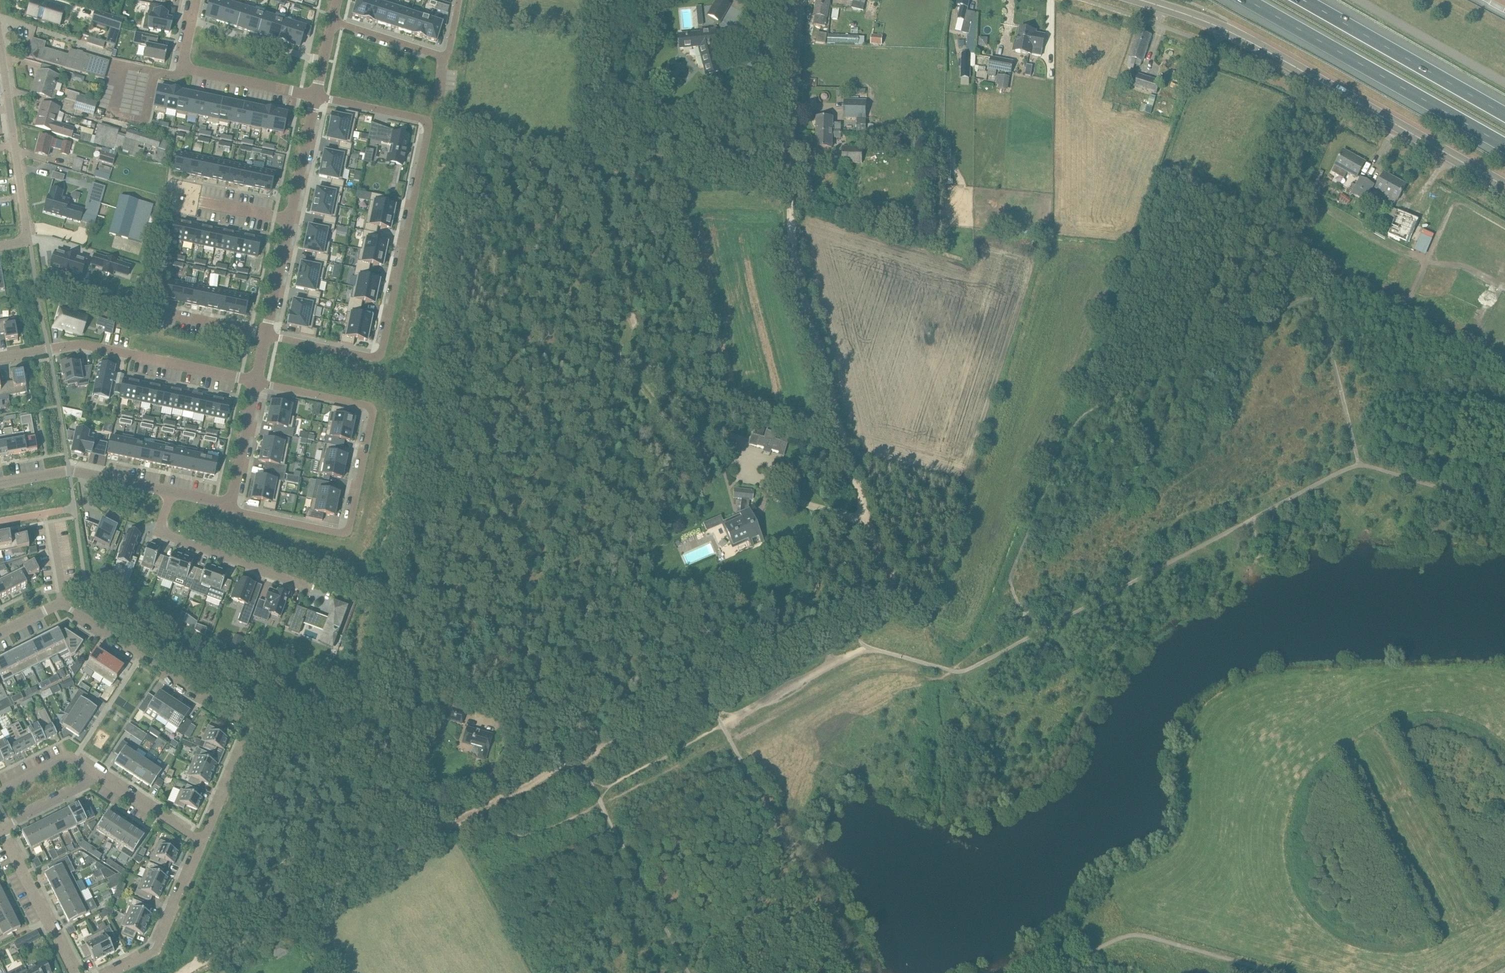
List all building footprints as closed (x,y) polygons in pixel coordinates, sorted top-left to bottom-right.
[(27,16),(59,26),(64,10),(41,2),(35,0),(32,0),(27,16)] [(206,18),(217,22),(224,0),(223,0),(212,0),(206,18)] [(224,0),(217,22),(228,25),(229,23),(235,4),(224,0)] [(353,15),(360,18),(361,18),(363,18),(363,19),(364,19),(370,0),(369,0),(358,0),(357,4),(356,4),(356,5),(356,7),(355,7),(355,8),(353,15)] [(364,19),(365,19),(367,19),(367,20),(368,20),(374,22),(381,0),(370,0),(364,19)] [(374,22),(375,22),(377,23),(378,23),(384,25),(392,2),(391,2),(391,3),(382,0),(381,0),(374,22)] [(720,23),(731,5),(723,0),(716,0),(707,15),(720,23)] [(826,27),(830,0),(817,0),(815,15),(818,16),(816,25),(826,27)] [(853,1),(852,8),(864,11),(867,0),(849,0),(853,1)] [(970,35),(975,13),(967,11),(970,0),(959,0),(957,5),(961,6),(958,19),(964,21),(961,33),(970,35)] [(392,2),(384,25),(391,27),(392,28),(392,27),(394,28),(395,29),(402,5),(392,2)] [(436,7),(435,9),(448,13),(449,7),(437,3),(436,7)] [(146,14),(143,28),(169,33),(172,19),(167,18),(168,14),(165,14),(166,7),(150,4),(148,15),(146,14)] [(235,4),(229,23),(239,26),(245,7),(235,4)] [(402,5),(395,29),(396,29),(398,29),(398,30),(405,32),(412,9),(402,5)] [(245,7),(239,26),(248,29),(254,10),(245,7)] [(254,10),(248,29),(259,32),(265,12),(254,9),(254,10)] [(412,9),(405,32),(412,34),(414,35),(415,35),(423,12),(422,12),(422,13),(412,10),(413,9),(412,9)] [(95,11),(92,22),(111,28),(120,31),(124,20),(117,18),(95,11)] [(259,32),(258,35),(269,38),(270,36),(276,17),(276,16),(265,12),(259,32)] [(423,12),(415,35),(422,37),(423,38),(423,37),(425,38),(433,15),(423,12)] [(433,15),(425,38),(426,39),(427,38),(429,39),(428,39),(429,40),(429,39),(436,42),(439,34),(439,33),(440,31),(440,32),(440,31),(443,21),(433,18),(433,15)] [(276,17),(270,36),(279,39),(285,20),(276,17)] [(279,39),(278,41),(289,44),(296,23),(285,20),(279,39)] [(296,23),(289,44),(300,48),(304,36),(307,26),(296,23)] [(307,26),(304,36),(310,38),(311,31),(312,28),(307,26)] [(1015,44),(1013,52),(1029,55),(1041,57),(1042,50),(1043,50),(1046,35),(1036,33),(1037,30),(1020,28),(1017,44),(1015,44)] [(716,47),(715,30),(701,31),(701,35),(679,37),(680,48),(699,46),(707,74),(719,71),(713,47),(716,47)] [(816,42),(826,44),(828,34),(818,32),(816,42)] [(1127,67),(1134,69),(1137,59),(1142,61),(1151,36),(1139,32),(1127,67)] [(143,35),(141,45),(147,46),(144,59),(145,59),(145,62),(152,64),(153,61),(165,63),(167,50),(156,47),(157,45),(157,46),(159,38),(143,35)] [(828,44),(859,45),(859,44),(859,37),(859,36),(828,35),(828,44)] [(871,44),(882,46),(884,36),(872,35),(871,44)] [(90,37),(88,43),(104,49),(106,42),(90,37)] [(967,37),(966,53),(975,53),(976,37),(967,37)] [(980,37),(980,45),(988,45),(989,37),(980,37)] [(33,39),(28,57),(37,60),(105,80),(111,62),(70,50),(68,56),(45,49),(47,43),(43,42),(33,39)] [(962,54),(961,78),(970,79),(971,54),(962,54)] [(997,71),(1012,73),(1014,62),(991,58),(988,75),(996,77),(997,71)] [(39,70),(32,93),(42,96),(52,99),(55,100),(57,92),(54,91),(59,76),(49,73),(39,70)] [(73,74),(71,80),(83,84),(85,77),(73,74)] [(1156,94),(1160,82),(1138,75),(1133,87),(1156,94)] [(999,89),(1008,90),(1010,77),(1000,76),(999,89)] [(159,88),(154,112),(165,115),(170,90),(159,88)] [(68,90),(65,99),(77,102),(75,109),(94,115),(97,105),(98,102),(87,99),(88,96),(68,90)] [(170,90),(165,115),(166,115),(167,110),(176,112),(176,114),(181,92),(180,92),(170,90)] [(181,92),(176,114),(187,116),(191,94),(181,92)] [(191,94),(187,116),(197,119),(202,97),(191,94)] [(1145,112),(1151,114),(1156,96),(1150,95),(1145,112)] [(202,97),(197,119),(198,119),(199,116),(208,118),(207,123),(208,123),(213,99),(202,97)] [(213,99),(208,123),(218,125),(223,100),(223,101),(213,99)] [(223,100),(218,125),(219,126),(219,123),(229,125),(234,102),(223,100)] [(856,131),(865,131),(867,101),(845,100),(844,118),(857,119),(856,131)] [(234,102),(229,125),(230,125),(230,123),(240,125),(245,104),(234,102)] [(43,103),(36,126),(45,129),(47,130),(53,131),(52,133),(72,139),(72,138),(75,139),(94,145),(94,144),(113,150),(113,151),(119,153),(120,150),(130,153),(129,156),(134,158),(135,155),(165,165),(168,142),(161,140),(162,137),(129,128),(126,138),(118,136),(119,130),(99,124),(96,137),(81,133),(80,137),(76,136),(73,135),(75,128),(56,122),(60,108),(52,106),(43,103)] [(245,104),(240,125),(250,127),(250,129),(255,108),(245,105),(245,104)] [(255,108),(250,129),(261,132),(266,110),(255,108)] [(266,110),(261,132),(262,129),(272,131),(276,112),(266,110)] [(345,117),(345,118),(356,120),(357,120),(359,114),(346,111),(345,117)] [(276,112),(272,131),(283,134),(287,114),(276,112)] [(330,126),(330,127),(354,132),(356,120),(345,118),(345,117),(344,117),(340,116),(333,115),(332,115),(330,126)] [(817,117),(817,132),(841,133),(841,123),(832,123),(832,118),(817,117)] [(329,130),(327,140),(335,141),(339,142),(340,142),(351,144),(354,132),(330,127),(330,129),(329,129),(329,130)] [(378,130),(376,139),(385,141),(391,142),(391,145),(391,146),(388,162),(395,163),(402,165),(408,136),(397,134),(378,130)] [(841,133),(817,132),(817,147),(827,148),(832,148),(832,138),(841,138),(841,133)] [(41,136),(36,154),(46,156),(48,157),(50,148),(56,149),(56,148),(61,150),(60,154),(68,156),(71,144),(58,141),(50,139),(41,136)] [(339,142),(338,148),(351,151),(352,145),(351,144),(340,142),(339,142)] [(842,147),(842,163),(863,163),(863,147),(842,147)] [(102,148),(98,161),(113,166),(117,152),(102,148)] [(338,148),(336,155),(348,157),(349,157),(351,151),(338,148)] [(366,149),(365,156),(373,158),(374,150),(366,149)] [(1335,166),(1332,172),(1344,179),(1347,173),(1357,178),(1360,171),(1365,163),(1344,151),(1339,159),(1335,166)] [(179,152),(175,172),(186,174),(190,155),(179,152)] [(321,162),(321,163),(321,164),(346,169),(348,157),(336,155),(335,154),(332,153),(332,154),(324,152),(322,162),(321,162)] [(190,155),(186,174),(196,176),(200,157),(190,155)] [(75,157),(72,170),(81,173),(84,160),(75,157)] [(200,157),(196,176),(207,178),(211,159),(200,157)] [(211,159),(207,178),(218,180),(222,161),(211,159)] [(222,161),(218,180),(228,183),(232,164),(222,161)] [(232,164),(228,183),(239,185),(243,166),(232,164)] [(321,167),(319,177),(326,179),(330,180),(330,179),(331,179),(342,181),(345,170),(346,170),(346,169),(321,164),(321,166),(321,167)] [(96,170),(94,176),(108,180),(110,175),(112,169),(100,165),(99,171),(96,170)] [(243,166),(239,185),(249,187),(253,168),(243,166)] [(253,168),(249,187),(260,189),(264,170),(253,168)] [(1328,169),(1322,182),(1327,184),(1332,170),(1328,169)] [(264,170),(260,189),(271,191),(275,172),(264,170)] [(52,179),(64,181),(65,173),(53,172),(52,179)] [(1384,173),(1379,182),(1376,188),(1398,200),(1406,185),(1384,173)] [(1367,181),(1361,178),(1352,194),(1358,198),(1367,181)] [(331,179),(330,185),(343,188),(344,182),(342,181),(331,179)] [(1374,185),(1367,181),(1358,198),(1365,201),(1374,185)] [(85,210),(84,210),(83,213),(98,217),(106,186),(93,183),(88,200),(87,200),(85,210)] [(330,185),(328,192),(341,194),(342,195),(343,188),(330,185)] [(49,196),(44,212),(66,218),(71,199),(62,197),(63,192),(52,189),(49,196)] [(314,200),(314,201),(338,207),(341,194),(328,192),(328,191),(324,191),(316,189),(314,200)] [(368,212),(368,213),(393,218),(393,216),(394,217),(395,211),(394,211),(395,206),(383,204),(385,197),(372,194),(368,212)] [(120,196),(110,234),(143,243),(146,231),(157,234),(161,220),(150,217),(153,206),(120,196)] [(81,199),(71,197),(71,199),(66,218),(80,222),(83,213),(84,210),(84,208),(79,207),(81,199)] [(313,204),(311,214),(319,216),(322,217),(323,217),(323,216),(335,219),(338,207),(314,201),(313,203),(313,204)] [(1388,233),(1410,243),(1417,226),(1419,220),(1392,208),(1389,216),(1394,217),(1388,233)] [(364,231),(377,234),(378,227),(390,229),(391,225),(392,225),(393,219),(392,219),(393,218),(368,213),(364,231)] [(323,217),(322,223),(335,225),(337,219),(335,219),(323,216),(323,217)] [(176,221),(172,240),(183,242),(187,223),(176,221)] [(187,223),(183,242),(193,244),(197,225),(187,223)] [(322,223),(321,229),(330,231),(334,232),(335,225),(322,223)] [(197,225),(193,244),(204,247),(208,227),(197,225)] [(306,237),(306,238),(306,239),(330,244),(330,243),(328,243),(330,231),(321,229),(320,229),(316,228),(308,226),(306,237)] [(208,227),(204,247),(214,249),(218,230),(208,227)] [(218,230),(214,249),(225,251),(229,232),(218,230)] [(364,231),(360,250),(385,255),(385,254),(386,254),(387,248),(386,248),(387,243),(375,241),(377,234),(364,231)] [(229,232),(225,251),(236,253),(239,234),(229,232)] [(239,234),(236,253),(246,255),(250,236),(239,234)] [(250,236),(246,255),(257,258),(261,239),(250,236)] [(305,241),(303,251),(311,253),(315,254),(316,253),(328,256),(330,244),(306,239),(305,240),(305,241)] [(360,250),(356,268),(358,269),(369,271),(371,264),(382,267),(383,262),(384,262),(385,256),(385,255),(360,250)] [(56,252),(51,267),(62,271),(61,272),(62,272),(60,279),(68,281),(70,275),(71,275),(71,274),(81,277),(86,262),(76,259),(77,258),(67,255),(67,256),(56,252)] [(315,254),(314,260),(327,263),(329,256),(328,256),(316,253),(315,254)] [(95,255),(92,264),(103,268),(105,268),(107,264),(114,267),(113,271),(128,276),(131,266),(117,261),(117,260),(107,257),(107,258),(95,255)] [(314,260),(313,266),(325,269),(326,269),(327,263),(314,260)] [(298,275),(298,276),(323,281),(325,269),(313,266),(312,266),(308,265),(301,264),(298,274),(298,275)] [(353,287),(377,292),(377,291),(378,291),(379,285),(380,280),(368,278),(369,271),(358,269),(355,287),(353,287)] [(297,278),(295,288),(303,290),(307,291),(308,291),(319,293),(321,281),(322,282),(323,281),(298,276),(298,277),(297,277),(297,278)] [(164,279),(160,298),(171,300),(175,281),(164,279)] [(175,281),(171,300),(181,303),(185,283),(175,281)] [(185,283),(181,303),(192,305),(196,286),(185,283)] [(196,286),(192,305),(202,307),(206,288),(196,286)] [(350,298),(348,306),(361,308),(363,301),(375,304),(376,299),(377,299),(378,294),(377,293),(377,292),(353,287),(351,298),(350,298)] [(206,288),(202,307),(213,309),(217,290),(206,288)] [(217,290),(213,309),(223,311),(227,292),(217,290)] [(308,291),(307,297),(320,300),(321,293),(319,293),(308,291)] [(227,292),(223,311),(234,314),(238,294),(227,292)] [(238,294),(234,314),(245,316),(249,297),(238,294)] [(305,303),(305,304),(317,306),(318,306),(320,300),(307,297),(305,303)] [(291,312),(291,313),(315,318),(317,306),(305,304),(305,303),(301,302),(293,301),(291,311),(291,312)] [(348,306),(344,324),(369,329),(372,318),(360,315),(361,308),(348,306)] [(58,319),(55,326),(74,332),(76,325),(82,328),(86,317),(84,316),(74,313),(61,309),(58,316),(60,317),(59,319),(58,319)] [(288,325),(288,326),(289,326),(296,327),(296,328),(300,328),(301,328),(312,330),(315,318),(291,313),(290,313),(290,314),(291,314),(288,325)] [(14,319),(0,321),(0,335),(5,334),(6,342),(18,340),(14,319)] [(105,328),(104,333),(112,335),(115,323),(107,321),(105,328)] [(342,335),(341,343),(354,346),(355,339),(367,341),(369,329),(344,324),(344,325),(347,325),(345,336),(342,335)] [(301,328),(300,334),(312,337),(313,331),(312,330),(301,328)] [(72,361),(61,363),(64,376),(65,376),(66,383),(68,383),(68,386),(78,384),(78,388),(88,386),(93,366),(81,368),(80,363),(79,363),(73,364),(73,362),(72,361)] [(99,363),(92,396),(93,396),(94,394),(109,397),(109,399),(110,399),(113,382),(116,383),(118,374),(115,374),(116,367),(99,363)] [(13,382),(7,383),(9,396),(27,393),(24,372),(12,374),(13,382)] [(120,395),(120,398),(130,400),(134,381),(124,379),(122,387),(120,395)] [(134,381),(130,400),(141,403),(145,383),(134,381)] [(9,396),(7,383),(0,384),(0,397),(9,396)] [(145,383),(141,403),(152,405),(156,386),(145,383)] [(156,386),(152,405),(162,407),(166,388),(156,386)] [(166,388),(162,407),(173,409),(177,390),(166,388)] [(177,390),(173,409),(184,411),(188,392),(177,390)] [(188,392),(184,411),(194,414),(198,394),(188,392)] [(198,394),(194,414),(205,416),(209,397),(198,394)] [(209,397),(205,416),(216,418),(220,399),(209,397)] [(286,397),(284,404),(292,406),(293,399),(286,397)] [(220,399),(216,418),(226,420),(230,401),(220,399)] [(272,402),(270,413),(290,417),(292,406),(284,404),(272,402)] [(332,407),(330,414),(343,416),(344,409),(332,407)] [(82,417),(83,411),(64,408),(63,414),(82,417)] [(29,413),(20,415),(22,426),(28,425),(30,435),(25,436),(24,433),(27,453),(38,451),(35,435),(33,421),(32,421),(31,416),(30,416),(29,413)] [(270,413),(268,424),(280,427),(286,428),(292,429),(294,418),(290,417),(270,413)] [(330,414),(328,425),(352,430),(355,419),(343,416),(330,414)] [(328,425),(324,444),(337,446),(341,447),(342,442),(343,440),(350,441),(352,430),(328,425)] [(16,454),(12,428),(4,430),(5,436),(0,437),(4,457),(16,454)] [(12,428),(16,454),(27,453),(24,433),(13,435),(12,428)] [(77,433),(67,431),(68,441),(75,442),(72,453),(84,456),(85,453),(85,452),(99,455),(101,443),(87,440),(89,433),(77,430),(77,433)] [(754,445),(769,450),(773,439),(757,434),(754,445)] [(122,440),(119,456),(129,458),(133,442),(131,442),(132,437),(123,435),(122,440)] [(111,438),(108,454),(119,456),(122,440),(111,438)] [(265,439),(262,450),(287,455),(289,444),(275,441),(265,439)] [(133,442),(129,458),(140,461),(143,444),(133,442)] [(143,444),(140,461),(151,463),(155,447),(144,445),(143,444)] [(165,449),(161,465),(172,467),(175,451),(176,446),(166,444),(165,449)] [(324,444),(323,451),(335,454),(337,446),(324,444)] [(175,451),(172,467),(183,469),(186,453),(187,448),(176,446),(175,451)] [(155,447),(151,463),(161,465),(165,449),(155,447)] [(186,453),(183,469),(193,472),(197,456),(198,451),(187,448),(186,453)] [(262,450),(260,461),(270,464),(287,467),(287,466),(284,466),(287,455),(262,450)] [(323,451),(320,462),(345,467),(347,456),(335,454),(323,451)] [(197,456),(193,472),(204,474),(207,458),(197,456)] [(207,458),(204,474),(214,476),(218,460),(207,458)] [(311,468),(310,472),(318,474),(324,475),(330,476),(342,479),(345,467),(320,462),(312,461),(311,468)] [(270,464),(269,471),(285,474),(287,467),(270,464)] [(269,471),(267,478),(284,482),(285,474),(269,471)] [(257,476),(255,487),(279,493),(281,482),(284,482),(267,478),(257,476)] [(316,480),(315,488),(320,489),(321,490),(327,491),(328,491),(330,483),(316,480)] [(255,487),(252,499),(264,501),(277,504),(279,493),(255,487)] [(315,488),(313,499),(318,500),(337,504),(339,493),(328,491),(327,491),(321,490),(320,489),(315,488)] [(741,514),(723,522),(725,525),(725,526),(734,545),(749,539),(752,547),(753,547),(763,543),(749,511),(748,509),(749,500),(752,500),(753,492),(743,491),(734,490),(733,498),(742,499),(743,499),(741,514)] [(308,510),(306,518),(320,521),(321,521),(323,513),(335,516),(337,504),(318,500),(313,499),(310,511),(308,510)] [(264,501),(263,509),(275,511),(277,504),(264,501)] [(84,521),(88,542),(93,544),(95,541),(110,547),(111,545),(115,547),(120,533),(116,532),(118,526),(106,521),(104,527),(100,525),(99,527),(85,521),(84,521)] [(123,575),(130,578),(137,559),(132,557),(140,535),(137,535),(138,533),(132,531),(131,532),(129,532),(127,536),(126,536),(119,556),(120,556),(119,560),(127,563),(123,575)] [(13,550),(11,539),(10,533),(0,535),(0,538),(3,552),(13,550)] [(11,539),(13,550),(29,547),(27,536),(11,539)] [(156,577),(157,577),(164,557),(158,555),(161,548),(149,544),(145,556),(143,562),(141,566),(152,570),(154,566),(160,569),(156,577)] [(157,577),(173,584),(175,579),(184,557),(173,553),(171,559),(164,557),(157,577)] [(175,579),(173,584),(190,590),(198,569),(192,567),(194,561),(184,557),(175,579)] [(27,558),(16,561),(20,569),(28,566),(26,562),(29,561),(27,558)] [(20,569),(20,570),(26,583),(37,577),(35,575),(40,573),(34,562),(32,564),(30,560),(29,561),(26,562),(28,566),(20,569)] [(204,572),(198,569),(190,590),(190,591),(207,597),(217,569),(207,565),(204,572)] [(217,569),(207,597),(221,602),(225,593),(227,594),(232,582),(225,580),(228,573),(217,569)] [(26,583),(20,570),(10,575),(18,590),(27,585),(26,583)] [(18,590),(10,575),(0,579),(8,595),(18,590)] [(245,604),(238,622),(248,626),(259,595),(252,593),(255,585),(247,582),(247,580),(241,578),(241,580),(239,579),(238,582),(237,582),(236,584),(237,585),(235,590),(233,589),(230,597),(232,598),(231,599),(245,604)] [(259,600),(253,617),(260,619),(264,610),(270,612),(269,614),(270,614),(280,618),(285,604),(286,604),(287,602),(286,602),(288,596),(278,592),(277,593),(273,592),(273,591),(272,591),(272,592),(270,591),(266,602),(259,600)] [(333,601),(327,618),(297,607),(289,631),(299,635),(303,625),(323,632),(318,643),(332,649),(348,607),(333,601)] [(174,609),(172,615),(180,621),(182,612),(174,609)] [(182,613),(180,621),(194,631),(197,621),(187,615),(186,617),(182,615),(183,612),(182,613)] [(76,655),(84,643),(66,631),(60,633),(68,650),(67,650),(71,657),(76,655)] [(207,631),(205,636),(211,640),(213,633),(207,631)] [(68,650),(60,633),(59,632),(50,636),(59,654),(67,650),(68,650)] [(235,635),(230,647),(239,650),(243,638),(235,635)] [(59,654),(50,636),(41,641),(49,659),(59,654)] [(41,641),(31,646),(41,664),(49,659),(41,641)] [(41,664),(31,646),(22,650),(31,668),(36,666),(41,664)] [(22,650),(13,655),(22,673),(31,668),(22,650)] [(106,656),(96,650),(85,667),(94,673),(106,656)] [(13,655),(4,659),(13,677),(22,673),(13,655)] [(104,679),(115,662),(106,656),(94,673),(104,679)] [(0,661),(0,675),(4,682),(13,677),(4,659),(0,661)] [(113,685),(124,668),(115,662),(104,679),(113,685)] [(63,669),(56,672),(58,675),(58,677),(60,680),(67,677),(63,669)] [(53,677),(49,680),(51,685),(56,683),(60,680),(58,677),(58,675),(53,677)] [(44,682),(40,684),(42,690),(47,687),(51,685),(49,680),(44,682)] [(66,689),(74,684),(72,680),(63,684),(66,689)] [(61,691),(58,685),(50,689),(53,695),(61,691)] [(36,686),(30,689),(33,695),(39,692),(36,686)] [(30,689),(24,692),(27,698),(33,695),(30,689)] [(53,695),(50,689),(41,694),(44,700),(53,695)] [(97,709),(85,701),(88,696),(80,690),(70,704),(91,718),(97,709)] [(99,697),(106,703),(113,696),(106,690),(99,697)] [(158,716),(170,698),(159,691),(155,698),(149,694),(138,710),(145,714),(148,709),(158,716)] [(21,693),(12,698),(14,703),(24,699),(21,693)] [(9,698),(0,703),(0,712),(4,710),(10,707),(13,706),(9,698)] [(168,723),(180,705),(170,698),(158,716),(168,723)] [(468,705),(454,701),(447,720),(462,725),(468,705)] [(91,718),(70,704),(65,713),(66,714),(66,715),(85,727),(91,718)] [(168,723),(165,727),(175,734),(176,732),(183,737),(192,723),(186,718),(190,712),(180,705),(168,723)] [(57,735),(45,710),(38,713),(43,722),(38,725),(46,741),(57,735)] [(85,727),(66,715),(60,724),(79,736),(85,727)] [(19,723),(12,726),(25,751),(36,745),(28,730),(23,732),(19,723)] [(130,723),(124,730),(130,734),(135,727),(130,723)] [(46,741),(38,725),(28,730),(36,745),(46,741)] [(11,738),(6,741),(14,757),(25,751),(12,726),(6,729),(11,738)] [(214,753),(217,748),(223,750),(228,739),(216,734),(218,730),(208,726),(202,741),(206,743),(203,748),(214,753)] [(481,749),(478,759),(485,761),(488,751),(493,735),(467,728),(463,743),(481,749)] [(153,729),(151,733),(158,738),(161,734),(153,729)] [(147,735),(144,740),(153,745),(155,743),(156,741),(147,735)] [(198,739),(195,745),(203,748),(206,743),(202,741),(198,739)] [(173,740),(170,745),(175,748),(179,744),(173,740)] [(0,744),(0,754),(4,762),(14,757),(6,741),(0,744)] [(135,754),(137,751),(123,741),(115,753),(119,757),(115,763),(124,769),(135,754)] [(198,749),(191,765),(213,774),(214,771),(217,764),(214,763),(211,761),(214,755),(198,749)] [(133,775),(144,760),(135,754),(124,769),(133,775)] [(144,760),(133,775),(143,781),(153,766),(152,765),(155,762),(146,756),(144,760)] [(153,766),(143,781),(152,787),(154,784),(161,789),(164,782),(158,778),(165,768),(155,762),(152,765),(153,766)] [(208,785),(213,774),(191,765),(187,775),(191,777),(188,783),(200,788),(202,782),(208,785)] [(196,796),(198,790),(187,785),(185,791),(181,789),(174,805),(184,809),(186,805),(197,810),(202,799),(196,796)] [(79,804),(69,809),(77,826),(95,817),(91,808),(83,812),(79,804)] [(69,809),(60,814),(68,831),(77,826),(69,809)] [(106,836),(117,819),(108,813),(96,830),(105,836),(106,836)] [(60,814),(51,818),(59,835),(68,831),(60,814)] [(59,835),(51,818),(41,823),(50,840),(51,842),(60,838),(59,835)] [(115,842),(126,825),(117,819),(106,836),(115,842)] [(95,821),(88,825),(91,832),(96,824),(95,821)] [(41,823),(32,828),(42,846),(41,844),(50,840),(41,823)] [(129,840),(135,831),(126,825),(115,842),(121,846),(119,850),(121,852),(129,840)] [(32,851),(42,846),(32,828),(22,833),(32,851)] [(131,858),(145,837),(135,831),(129,840),(121,852),(131,858)] [(81,848),(85,841),(83,838),(77,841),(80,847),(81,848)] [(159,840),(150,861),(165,867),(168,861),(174,864),(179,853),(167,848),(169,844),(159,840)] [(85,841),(81,848),(93,856),(96,851),(97,849),(85,841)] [(65,848),(56,852),(59,858),(68,853),(65,848)] [(59,858),(56,852),(54,849),(48,852),(53,861),(59,858)] [(99,860),(102,854),(96,851),(93,856),(99,860)] [(137,855),(134,860),(139,863),(143,858),(137,855)] [(88,856),(84,858),(87,865),(95,861),(88,856)] [(50,871),(45,874),(50,883),(71,873),(75,871),(68,857),(56,863),(48,867),(50,871)] [(42,866),(38,858),(32,861),(36,869),(42,866)] [(111,868),(114,863),(109,859),(106,864),(111,868)] [(106,868),(98,862),(96,865),(99,871),(100,871),(106,868)] [(114,863),(111,868),(117,872),(120,867),(114,863)] [(149,863),(142,879),(164,888),(168,878),(162,876),(164,870),(149,863)] [(116,875),(106,868),(100,871),(105,880),(116,875)] [(71,873),(50,883),(55,893),(76,883),(71,873)] [(139,886),(135,895),(139,897),(141,898),(150,902),(153,896),(159,899),(164,888),(142,879),(139,886)] [(109,890),(118,886),(116,881),(107,886),(109,890)] [(120,882),(117,890),(123,893),(126,885),(120,882)] [(60,903),(81,892),(76,883),(55,893),(60,903)] [(119,900),(122,892),(117,890),(114,898),(119,900)] [(108,891),(102,894),(105,900),(111,897),(108,891)] [(65,913),(85,903),(86,902),(81,892),(60,903),(65,913)] [(0,902),(0,914),(11,909),(6,899),(0,902)] [(146,912),(148,906),(137,901),(133,900),(126,916),(148,925),(152,915),(146,912)] [(108,908),(105,902),(98,906),(101,912),(108,908)] [(70,923),(90,912),(85,903),(65,913),(70,923)] [(11,909),(0,914),(0,926),(16,918),(11,909)] [(105,910),(100,913),(103,919),(108,916),(105,910)] [(126,916),(122,926),(126,927),(123,933),(135,938),(137,933),(143,935),(147,927),(148,925),(126,916)] [(21,928),(16,918),(0,926),(0,938),(21,928)] [(107,929),(94,936),(105,957),(115,952),(112,946),(118,943),(114,936),(115,936),(113,932),(112,933),(112,931),(111,931),(110,928),(107,930),(107,929)] [(86,945),(80,948),(86,959),(92,956),(95,962),(105,957),(94,936),(84,941),(86,945)] [(18,951),(31,944),(27,937),(14,943),(18,951)] [(28,971),(29,972),(52,972),(46,961),(37,965),(37,966),(28,971)]
